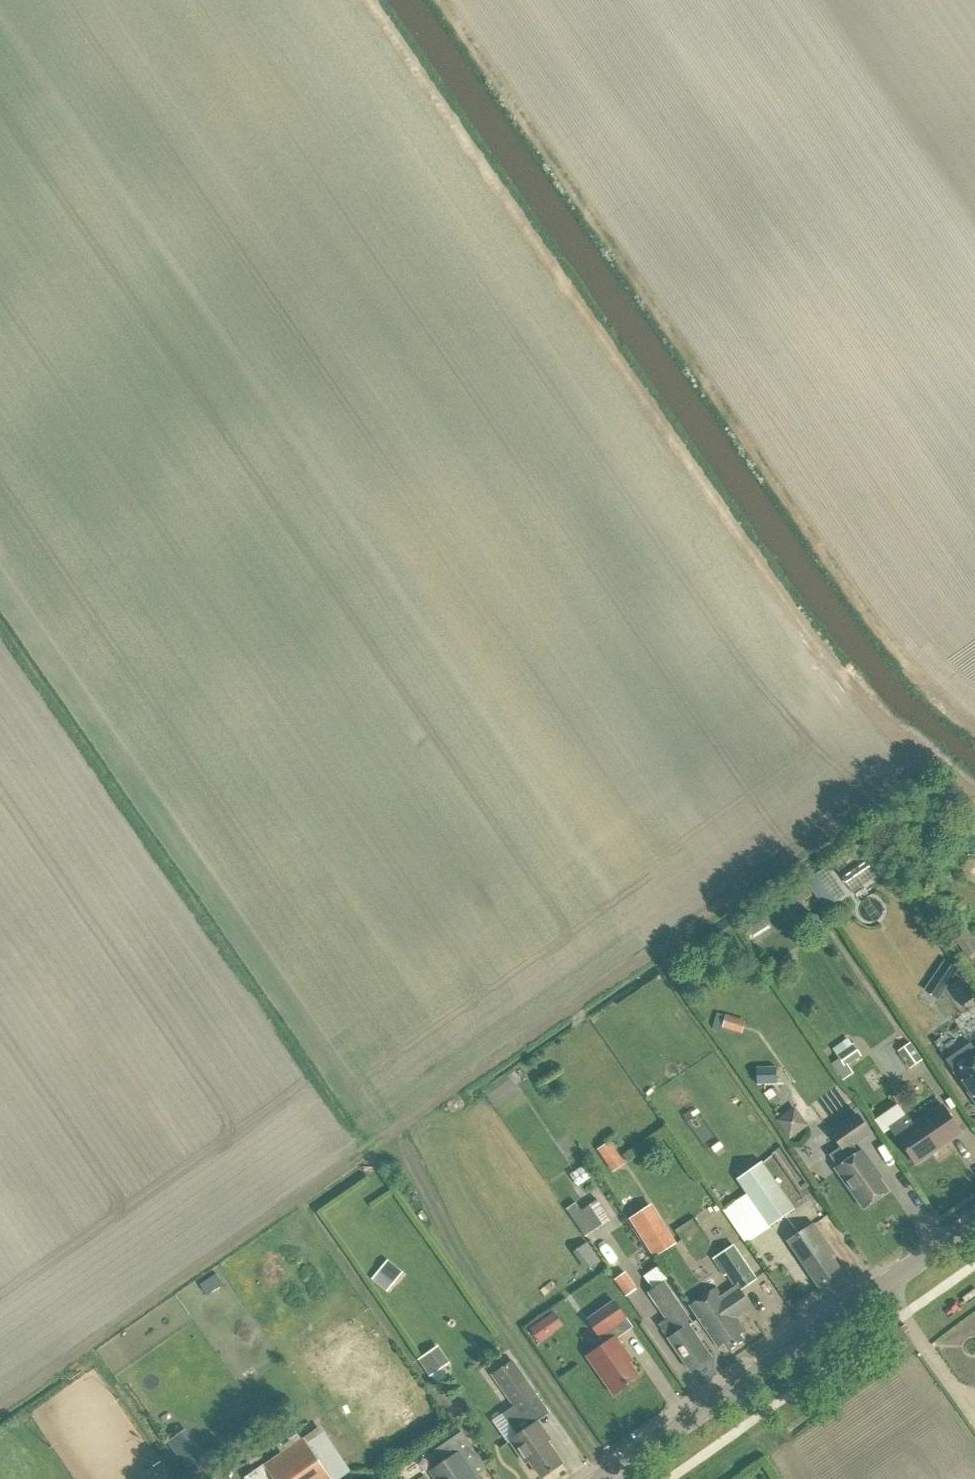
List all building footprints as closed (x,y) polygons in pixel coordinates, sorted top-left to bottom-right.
[(840,870),(848,881),(871,864),(861,848),(846,858),(850,864),(840,870)] [(823,908),(846,893),(826,863),(803,878),(823,908)] [(953,936),(967,956),(974,950),(974,940),(966,928),(953,936)] [(932,994),(957,971),(946,959),(920,982),(932,994)] [(715,1023),(743,1032),(747,1020),(728,1013),(727,1014),(719,1011),(715,1023)] [(836,1062),(841,1069),(863,1055),(855,1042),(854,1043),(849,1036),(834,1046),(842,1058),(836,1062)] [(924,1058),(912,1041),(899,1050),(911,1067),(924,1058)] [(974,1102),(974,1058),(954,1073),(974,1102)] [(757,1083),(779,1083),(780,1069),(758,1068),(757,1083)] [(772,1115),(785,1137),(807,1124),(794,1102),(772,1115)] [(880,1129),(904,1116),(896,1103),(873,1116),(880,1129)] [(896,1136),(916,1164),(961,1133),(942,1105),(896,1136)] [(851,1158),(836,1169),(863,1208),(887,1191),(878,1179),(881,1177),(862,1150),(859,1153),(853,1144),(870,1133),(857,1114),(831,1132),(844,1151),(845,1150),(851,1158)] [(627,1164),(612,1141),(599,1150),(614,1172),(627,1164)] [(739,1176),(771,1223),(794,1207),(762,1161),(739,1176)] [(571,1221),(585,1240),(611,1221),(597,1202),(571,1221)] [(631,1223),(647,1248),(669,1234),(653,1209),(631,1223)] [(833,1252),(814,1224),(788,1241),(819,1287),(843,1272),(830,1254),(833,1252)] [(722,1295),(737,1317),(752,1307),(740,1290),(764,1274),(742,1241),(717,1257),(737,1285),(722,1295)] [(596,1254),(582,1263),(587,1270),(600,1261),(596,1254)] [(373,1280),(388,1292),(405,1271),(390,1259),(373,1280)] [(625,1271),(614,1278),(627,1297),(638,1290),(625,1271)] [(659,1324),(691,1371),(711,1357),(689,1325),(692,1323),(664,1281),(648,1292),(667,1319),(659,1324)] [(723,1343),(728,1351),(744,1340),(741,1335),(746,1331),(737,1317),(722,1295),(716,1287),(689,1305),(718,1347),(723,1343)] [(587,1356),(614,1394),(639,1376),(622,1351),(625,1349),(617,1337),(632,1327),(614,1301),(588,1319),(605,1344),(587,1356)] [(538,1323),(530,1328),(540,1342),(548,1336),(538,1323)] [(419,1361),(431,1378),(452,1363),(440,1346),(419,1361)] [(530,1460),(542,1477),(562,1462),(547,1441),(550,1439),(538,1421),(536,1422),(527,1409),(540,1400),(512,1361),(493,1374),(514,1405),(506,1411),(522,1432),(510,1440),(526,1462),(530,1460)] [(164,1439),(187,1471),(207,1458),(184,1425),(164,1439)] [(304,1437),(333,1478),(339,1478),(346,1475),(330,1452),(315,1430),(304,1437)] [(436,1478),(476,1478),(475,1477),(487,1468),(464,1433),(438,1451),(445,1461),(431,1471),(436,1478)] [(275,1478),(333,1478),(304,1437),(265,1465),(275,1478)]
